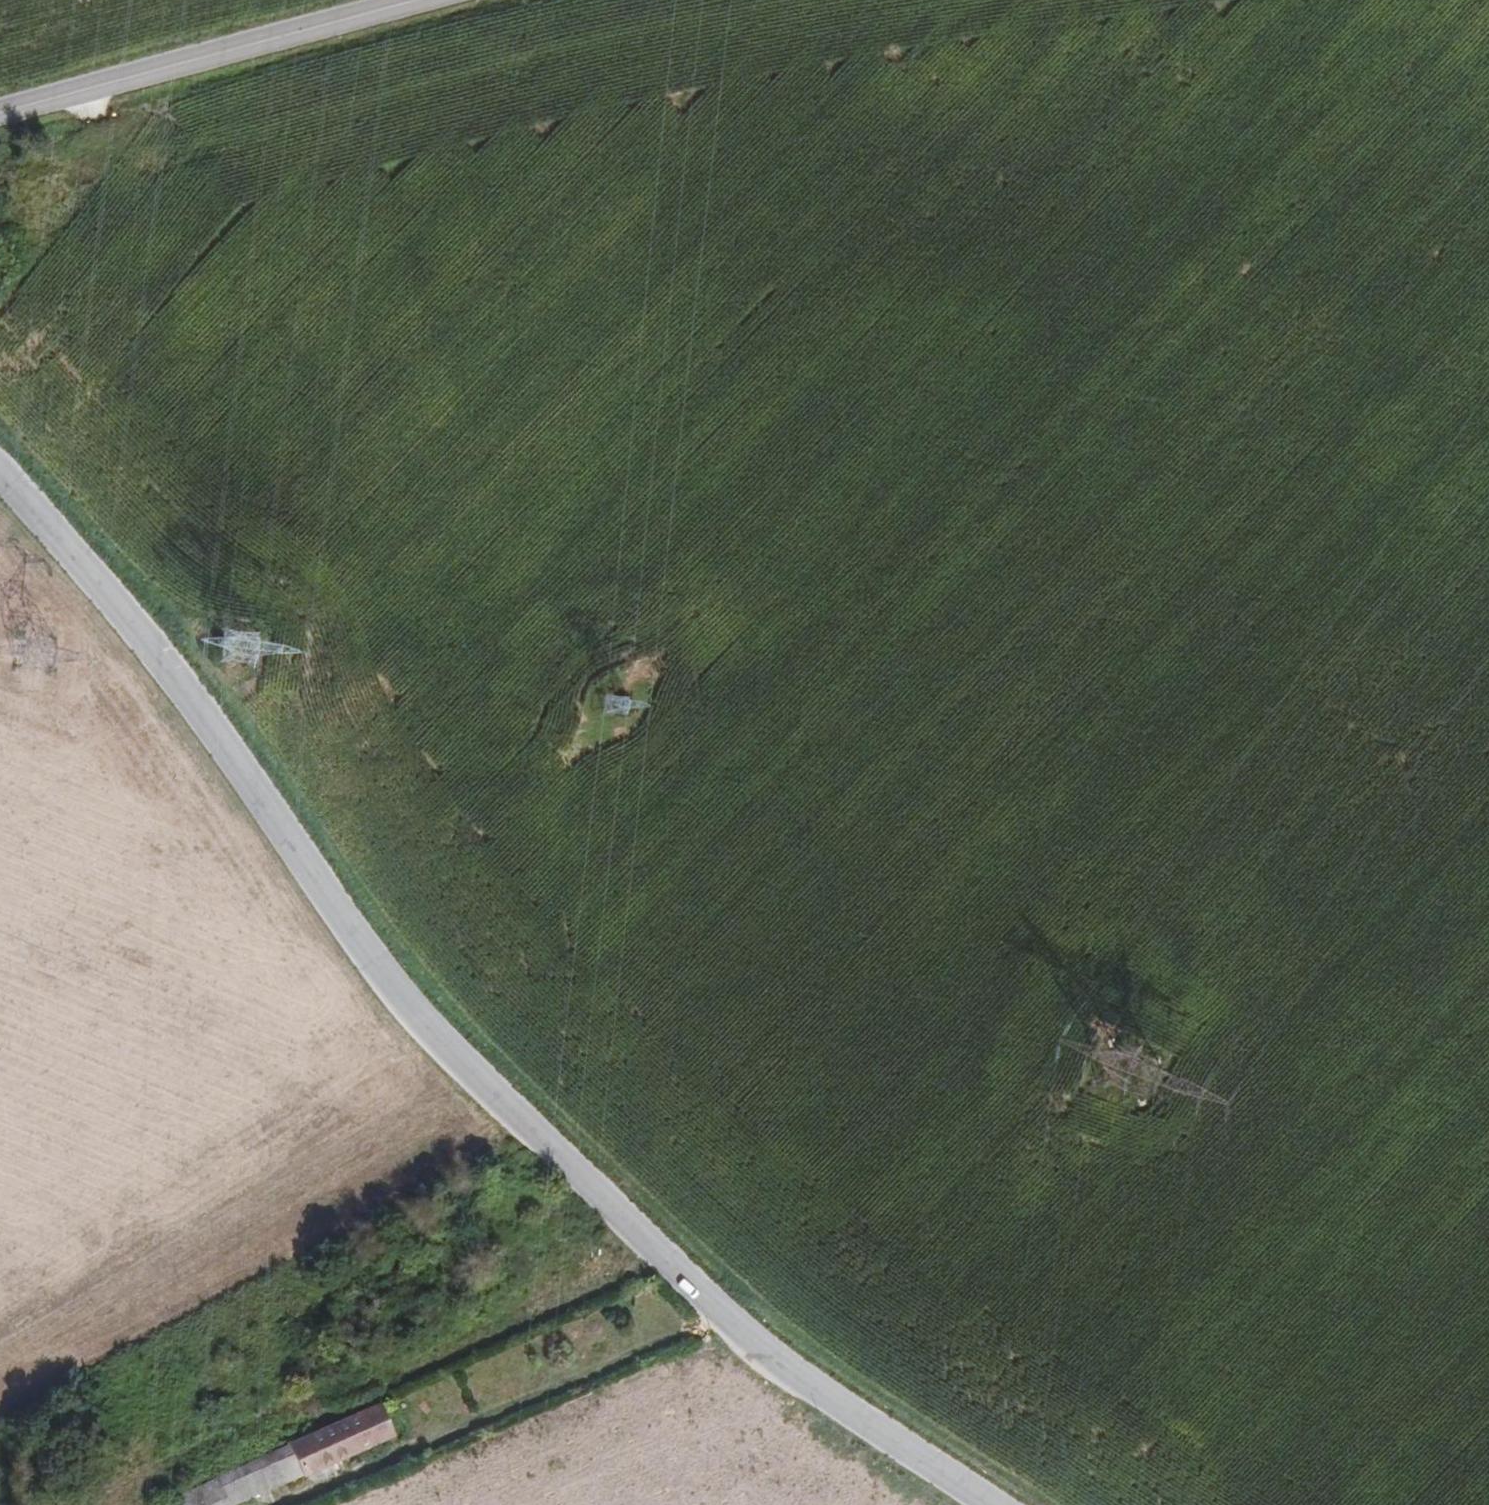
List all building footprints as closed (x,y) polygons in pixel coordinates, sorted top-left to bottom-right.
[(296,1486),(298,1488),(386,1448),(371,1416),(283,1455),(284,1459),(181,1504),(254,1504),(296,1486)]
